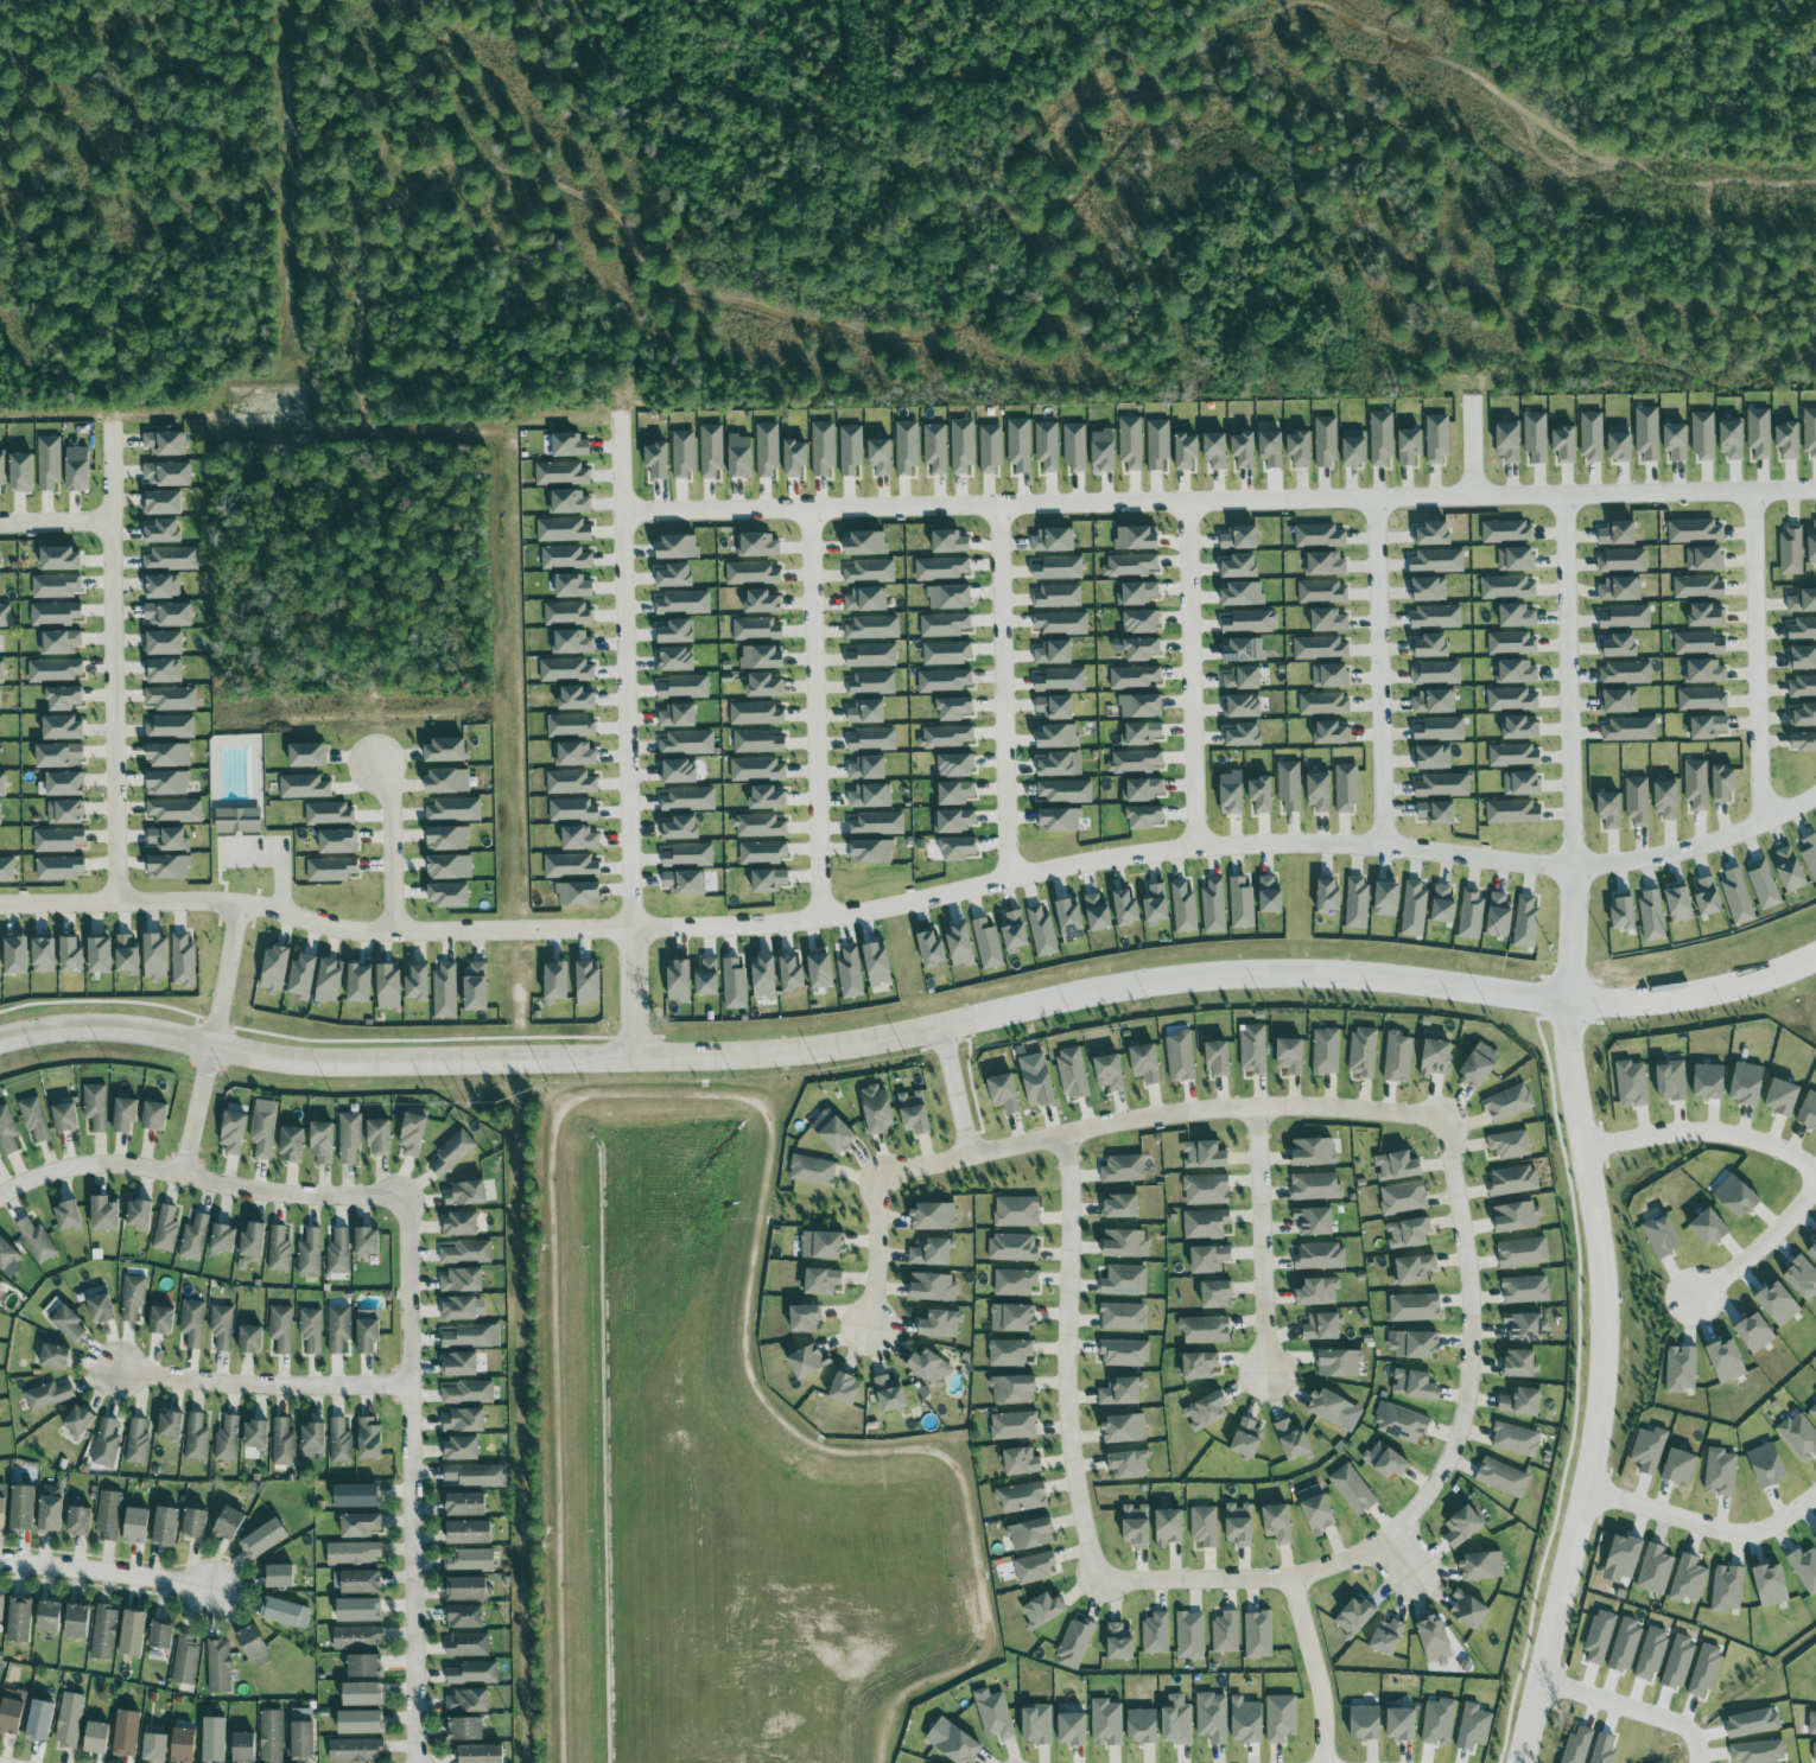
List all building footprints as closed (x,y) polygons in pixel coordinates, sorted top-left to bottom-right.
[(1659,407),(1636,408),(1637,454),(1644,454),(1644,462),(1660,462),(1659,407)] [(1749,450),(1755,449),(1756,460),(1772,460),(1770,409),(1747,409),(1749,450)] [(1371,413),(1372,467),(1394,467),(1393,412),(1371,413)] [(1603,463),(1604,413),(1582,412),(1582,463),(1603,463)] [(1714,412),(1693,412),(1694,461),(1715,461),(1714,412)] [(1547,413),(1524,414),(1525,453),(1532,453),(1532,464),(1548,464),(1547,413)] [(1448,415),(1427,415),(1427,464),(1449,464),(1448,415)] [(1119,418),(1120,463),(1127,463),(1128,472),(1143,471),(1142,417),(1119,418)] [(1315,418),(1316,468),(1338,467),(1336,417),(1315,418)] [(1009,466),(1015,465),(1016,474),(1031,474),(1030,419),(1008,420),(1009,466)] [(953,475),(974,474),(973,420),(952,420),(953,475)] [(917,421),(896,421),(897,476),(918,476),(917,421)] [(1170,421),(1148,421),(1149,472),(1165,471),(1164,461),(1171,461),(1170,421)] [(813,422),(813,477),(829,477),(829,468),(836,468),(835,422),(813,422)] [(1723,461),(1745,461),(1744,422),(1723,422),(1723,461)] [(1789,426),(1777,426),(1778,447),(1784,447),(1784,459),(1798,459),(1798,457),(1801,457),(1801,422),(1789,422),(1789,426)] [(778,423),(756,424),(757,479),(779,478),(778,423)] [(1058,423),(1036,423),(1036,463),(1043,463),(1044,473),(1059,473),(1058,423)] [(947,424),(924,425),(925,465),(932,465),(932,475),(948,475),(947,424)] [(1086,424),(1065,424),(1066,473),(1087,473),(1086,424)] [(1666,452),(1672,452),(1672,462),(1689,461),(1688,424),(1666,425),(1666,452)] [(723,425),(701,425),(702,480),(717,479),(716,470),(724,470),(723,425)] [(1002,425),(980,426),(981,474),(996,474),(996,466),(1003,466),(1002,425)] [(1521,425),(1497,425),(1496,461),(1521,461),(1521,425)] [(864,466),(863,426),(840,426),(841,477),(857,477),(856,466),(864,466)] [(1609,427),(1610,462),(1633,462),(1632,426),(1609,427)] [(1554,452),(1560,452),(1560,464),(1577,464),(1577,429),(1554,429),(1554,452)] [(1116,473),(1116,431),(1093,430),(1092,472),(1116,473)] [(1424,454),(1424,430),(1399,430),(1399,466),(1417,466),(1417,455),(1424,454)] [(694,431),(673,431),(673,480),(695,479),(694,431)] [(1368,466),(1367,431),(1344,431),(1345,467),(1368,466)] [(143,433),(144,449),(151,449),(152,457),(186,456),(186,432),(143,433)] [(1282,469),(1282,454),(1284,454),(1283,432),(1262,432),(1262,459),(1266,459),(1266,469),(1282,469)] [(1256,469),(1257,434),(1232,433),(1232,458),(1239,458),(1239,469),(1256,469)] [(1312,433),(1289,433),(1289,457),(1295,457),(1295,468),(1312,468),(1312,433)] [(581,434),(553,434),(554,457),(590,457),(590,440),(581,440),(581,434)] [(1227,434),(1205,434),(1205,460),(1212,460),(1212,470),(1228,470),(1227,434)] [(1201,459),(1200,435),(1177,436),(1178,471),(1195,471),(1195,460),(1201,459)] [(753,436),(729,436),(730,478),(753,478),(753,436)] [(60,437),(38,437),(39,492),(60,491),(60,437)] [(869,440),(869,468),(876,467),(877,476),(893,476),(892,440),(869,440)] [(809,442),(785,442),(786,478),(804,478),(804,466),(810,466),(809,442)] [(645,445),(646,469),(652,469),(653,480),(670,480),(669,444),(645,445)] [(67,492),(90,492),(89,447),(67,447),(67,492)] [(35,454),(11,454),(10,492),(34,492),(35,454)] [(590,469),(582,469),(582,462),(535,464),(536,486),(590,484),(590,469)] [(192,463),(145,464),(146,487),(193,486),(192,463)] [(549,514),(591,514),(591,498),(583,498),(583,491),(549,491),(549,514)] [(183,515),(182,492),(147,493),(148,516),(183,515)] [(538,543),(592,542),(592,525),(584,525),(584,519),(537,519),(538,543)] [(180,520),(156,520),(156,526),(146,526),(146,544),(181,543),(180,520)] [(1669,543),(1723,542),(1723,527),(1715,527),(1715,520),(1668,520),(1669,543)] [(1815,563),(1815,521),(1815,529),(1808,529),(1808,563),(1815,563)] [(1450,522),(1427,523),(1427,529),(1413,529),(1414,546),(1451,545),(1450,522)] [(1483,523),(1483,544),(1534,543),(1533,522),(1483,523)] [(1608,523),(1608,529),(1599,529),(1599,546),(1637,545),(1637,522),(1608,523)] [(1803,574),(1780,574),(1780,534),(1786,534),(1786,526),(1803,524),(1803,574)] [(1347,547),(1346,531),(1336,531),(1336,525),(1295,525),(1296,548),(1347,547)] [(1221,550),(1259,549),(1258,526),(1229,527),(1229,534),(1221,534),(1221,550)] [(1117,550),(1159,550),(1159,528),(1117,527),(1117,550)] [(1032,553),(1075,552),(1074,530),(1031,531),(1032,553)] [(960,531),(933,531),(934,554),(970,553),(969,537),(960,537),(960,531)] [(739,557),(781,557),(781,542),(773,542),(773,534),(739,535),(739,557)] [(658,560),(698,559),(697,536),(658,537),(658,560)] [(542,547),(542,570),(593,569),(593,553),(582,554),(581,546),(542,547)] [(1687,547),(1687,571),(1724,571),(1724,548),(1687,547)] [(82,571),(82,548),(42,549),(42,571),(82,571)] [(144,571),(199,570),(199,548),(152,548),(152,555),(144,555),(144,571)] [(1499,548),(1499,571),(1535,572),(1536,549),(1499,548)] [(1598,573),(1647,572),(1646,549),(1606,550),(1606,556),(1598,556),(1598,573)] [(1464,551),(1410,552),(1410,573),(1452,573),(1452,567),(1464,567),(1464,551)] [(1305,553),(1305,576),(1344,576),(1344,553),(1305,553)] [(1258,554),(1233,555),(1234,561),(1223,561),(1224,579),(1259,578),(1258,554)] [(1033,580),(1083,579),(1083,557),(1042,558),(1042,565),(1033,565),(1033,580)] [(916,560),(916,582),(962,580),(962,574),(970,573),(970,558),(916,560)] [(895,582),(895,560),(855,560),(855,568),(844,568),(844,583),(895,582)] [(727,585),(781,584),(781,569),(773,569),(773,562),(727,563),(727,585)] [(658,588),(692,588),(692,565),(668,565),(668,571),(658,571),(658,588)] [(33,599),(74,598),(74,592),(82,592),(81,575),(33,576),(33,599)] [(557,598),(593,598),(593,581),(584,581),(584,575),(557,575),(557,598)] [(148,600),(180,599),(180,577),(147,577),(148,600)] [(1482,599),(1537,599),(1536,583),(1528,583),(1528,577),(1482,577),(1482,599)] [(1675,598),(1726,597),(1726,581),(1719,581),(1717,577),(1675,577),(1675,598)] [(1600,602),(1615,600),(1615,602),(1642,602),(1640,578),(1606,579),(1606,586),(1599,586),(1600,602)] [(1446,579),(1411,579),(1412,602),(1447,602),(1446,579)] [(1299,604),(1348,603),(1347,582),(1299,583),(1299,604)] [(1160,599),(1159,583),(1120,584),(1120,607),(1150,606),(1150,599),(1160,599)] [(1264,583),(1230,583),(1230,591),(1223,590),(1223,606),(1264,607),(1264,583)] [(971,586),(928,587),(929,610),(971,610),(971,586)] [(1034,608),(1082,607),(1081,587),(1033,587),(1034,608)] [(845,612),(887,611),(886,588),(853,589),(853,597),(845,597),(845,612)] [(782,596),(771,596),(770,590),(747,591),(747,613),(782,613),(782,596)] [(1815,612),(1815,590),(1797,590),(1797,597),(1787,597),(1788,613),(1815,612)] [(656,600),(656,615),(711,614),(710,592),(665,593),(665,599),(656,600)] [(82,603),(31,605),(32,627),(72,626),(72,620),(82,619),(82,603)] [(11,627),(10,604),(0,604),(0,627),(11,627)] [(193,627),(192,604),(146,605),(147,628),(193,627)] [(545,605),(546,626),(594,624),(593,604),(545,605)] [(1503,628),(1501,605),(1526,604),(1526,611),(1537,611),(1537,626),(1503,628)] [(1690,628),(1726,628),(1725,609),(1715,610),(1715,604),(1693,604),(1694,616),(1689,616),(1690,628)] [(1600,613),(1600,630),(1650,628),(1650,606),(1609,607),(1609,613),(1600,613)] [(1461,607),(1411,608),(1412,629),(1461,628),(1461,607)] [(1338,609),(1312,609),(1312,633),(1349,632),(1348,616),(1338,616),(1338,609)] [(1159,611),(1124,612),(1125,635),(1160,634),(1159,611)] [(1223,634),(1273,633),(1272,623),(1278,622),(1278,611),(1232,611),(1232,619),(1222,619),(1223,634)] [(1034,614),(1035,630),(1043,629),(1043,636),(1088,635),(1088,613),(1034,614)] [(960,637),(960,630),(971,630),(971,615),(920,615),(921,638),(960,637)] [(846,640),(899,639),(899,616),(854,617),(854,624),(846,625),(846,640)] [(1815,641),(1815,618),(1796,619),(1796,625),(1789,625),(1789,641),(1815,641)] [(659,645),(695,644),(694,620),(669,621),(670,627),(658,627),(659,645)] [(734,641),(783,640),(782,620),(734,621),(734,641)] [(586,631),(552,632),(552,654),(595,654),(594,638),(586,638),(586,631)] [(82,632),(40,632),(41,654),(82,653),(82,632)] [(183,632),(147,633),(147,656),(184,656),(183,632)] [(1488,656),(1488,634),(1530,632),(1530,639),(1537,638),(1537,655),(1488,656)] [(1715,632),(1674,633),(1675,655),(1727,654),(1727,639),(1715,639),(1715,632)] [(1637,634),(1613,635),(1613,641),(1600,641),(1601,658),(1637,657),(1637,634)] [(1449,658),(1449,635),(1425,635),(1425,641),(1412,641),(1412,658),(1449,658)] [(1294,639),(1295,660),(1349,659),(1348,638),(1294,639)] [(1150,662),(1150,656),(1161,656),(1161,639),(1127,640),(1127,663),(1150,662)] [(1225,662),(1265,662),(1264,639),(1225,640),(1225,662)] [(924,665),(972,663),(972,642),(923,644),(924,665)] [(1035,665),(1073,664),(1073,642),(1044,642),(1044,649),(1035,649),(1035,665)] [(846,668),(896,667),(896,643),(857,644),(857,653),(846,653),(846,668)] [(742,670),(784,669),(784,646),(741,647),(742,670)] [(1791,671),(1815,670),(1815,647),(1790,647),(1791,671)] [(660,649),(660,672),(694,671),(694,648),(660,649)] [(541,682),(596,681),(595,666),(587,666),(587,659),(540,660),(541,682)] [(28,661),(29,683),(75,683),(75,676),(83,676),(83,660),(28,661)] [(182,661),(149,661),(149,684),(182,684),(182,661)] [(1535,661),(1496,661),(1496,684),(1536,684),(1535,661)] [(1603,664),(1603,685),(1651,684),(1651,662),(1603,664)] [(1727,662),(1684,662),(1684,683),(1727,684),(1727,662)] [(1461,663),(1412,665),(1413,685),(1461,684),(1461,663)] [(1313,666),(1313,689),(1350,688),(1349,664),(1313,666)] [(1111,690),(1151,689),(1151,683),(1161,683),(1161,667),(1111,668),(1111,690)] [(1224,675),(1224,691),(1262,690),(1261,667),(1232,668),(1233,675),(1224,675)] [(1036,693),(1086,691),(1085,669),(1046,670),(1046,677),(1036,677),(1036,693)] [(965,693),(965,686),(973,686),(973,671),(919,672),(919,694),(965,693)] [(773,674),(749,674),(750,698),(784,697),(784,680),(773,680),(773,674)] [(895,694),(895,674),(847,675),(847,695),(895,694)] [(658,683),(659,700),(709,698),(709,676),(668,677),(668,683),(658,683)] [(1815,697),(1815,676),(1796,676),(1796,681),(1790,681),(1790,698),(1815,697)] [(585,687),(561,688),(562,711),(596,710),(596,693),(585,693),(585,687)] [(49,712),(72,712),(72,707),(83,706),(83,688),(48,689),(49,712)] [(145,689),(146,705),(156,705),(156,712),(196,710),(196,688),(145,689)] [(1539,711),(1488,712),(1487,689),(1529,688),(1529,695),(1538,695),(1539,711)] [(1678,690),(1678,711),(1728,711),(1728,689),(1678,690)] [(1603,691),(1604,714),(1637,714),(1637,691),(1603,691)] [(1413,693),(1413,714),(1456,713),(1455,692),(1413,693)] [(1300,716),(1350,715),(1350,694),(1299,695),(1300,716)] [(1226,696),(1226,719),(1261,718),(1261,695),(1226,696)] [(1119,696),(1119,707),(1123,707),(1123,719),(1164,718),(1163,696),(1119,696)] [(1036,698),(1036,714),(1046,714),(1046,721),(1074,721),(1074,698),(1036,698)] [(974,699),(939,700),(940,722),(963,722),(963,716),(974,716),(974,699)] [(848,708),(848,724),(886,724),(885,701),(856,702),(856,708),(848,708)] [(731,725),(785,724),(785,709),(776,709),(776,702),(730,704),(731,725)] [(1804,704),(1804,710),(1790,710),(1791,728),(1815,727),(1815,704),(1804,704)] [(660,729),(697,728),(697,705),(667,705),(667,712),(659,712),(660,729)] [(194,716),(154,717),(154,723),(146,723),(146,739),(195,738),(194,716)] [(548,718),(548,738),(597,737),(596,716),(548,718)] [(1529,717),(1504,718),(1505,740),(1540,740),(1539,722),(1529,723),(1529,717)] [(1718,740),(1717,733),(1728,732),(1728,717),(1692,718),(1692,741),(1718,740)] [(84,740),(84,718),(44,719),(44,740),(84,740)] [(1657,718),(1610,719),(1611,726),(1602,726),(1602,742),(1657,741),(1657,718)] [(1465,741),(1464,719),(1424,719),(1424,726),(1415,726),(1415,742),(1465,741)] [(1341,722),(1317,722),(1318,745),(1351,745),(1351,727),(1341,727),(1341,722)] [(1123,724),(1124,747),(1154,746),(1154,740),(1164,740),(1163,723),(1123,724)] [(1228,747),(1262,747),(1262,724),(1238,725),(1238,730),(1227,730),(1228,747)] [(1038,749),(1079,749),(1078,726),(1038,727),(1038,749)] [(924,728),(924,737),(919,738),(919,749),(964,748),(964,743),(974,742),(974,727),(924,728)] [(734,732),(735,753),(785,752),(785,737),(774,737),(774,730),(734,732)] [(849,731),(850,752),(896,750),(896,730),(849,731)] [(660,756),(714,755),(714,732),(667,732),(667,740),(660,740),(660,756)] [(1791,753),(1815,752),(1815,734),(1791,735),(1791,753)] [(426,763),(467,762),(466,740),(426,741),(426,763)] [(595,743),(555,744),(556,767),(595,766),(595,743)] [(150,769),(191,768),(190,744),(149,745),(150,769)] [(290,745),(290,768),(328,768),(327,744),(290,745)] [(37,769),(82,769),(82,745),(37,746),(37,769)] [(1451,746),(1416,748),(1417,771),(1451,770),(1451,746)] [(1490,768),(1541,767),(1540,746),(1489,747),(1490,768)] [(1153,773),(1152,767),(1163,767),(1163,751),(1113,752),(1113,762),(1108,762),(1108,774),(1153,773)] [(1075,776),(1074,753),(1050,754),(1050,757),(1040,757),(1041,778),(1075,776)] [(940,779),(974,778),(974,755),(939,756),(940,779)] [(887,757),(858,757),(858,764),(848,765),(849,781),(887,780),(887,757)] [(731,759),(731,782),(786,781),(786,765),(777,765),(777,758),(731,759)] [(697,784),(697,761),(662,761),(662,785),(697,784)] [(1685,761),(1686,802),(1692,801),(1692,812),(1709,812),(1707,761),(1685,761)] [(1301,762),(1278,762),(1278,803),(1285,803),(1285,813),(1301,813),(1301,762)] [(1337,814),(1359,814),(1357,764),(1336,765),(1337,814)] [(1737,767),(1714,768),(1714,803),(1732,803),(1732,791),(1738,791),(1737,767)] [(469,771),(427,771),(427,795),(469,794),(469,771)] [(587,771),(547,772),(548,795),(598,794),(598,778),(588,778),(587,771)] [(148,796),(190,795),(189,772),(147,773),(148,796)] [(1229,815),(1246,815),(1244,772),(1221,773),(1223,813),(1229,813),(1229,815)] [(1540,772),(1504,773),(1505,797),(1541,796),(1540,772)] [(84,796),(84,773),(47,774),(47,783),(39,783),(39,797),(84,796)] [(280,776),(281,799),(332,798),(332,782),(321,782),(321,775),(280,776)] [(1310,775),(1311,814),(1333,813),(1331,775),(1310,775)] [(1469,797),(1469,775),(1416,776),(1416,798),(1469,797)] [(1274,778),(1250,779),(1251,803),(1256,803),(1257,814),(1274,814),(1274,778)] [(1648,778),(1627,778),(1628,827),(1649,826),(1648,778)] [(1164,780),(1129,781),(1129,790),(1123,790),(1123,803),(1155,803),(1155,796),(1164,796),(1164,780)] [(1038,783),(1038,798),(1047,798),(1047,804),(1092,803),(1092,782),(1038,783)] [(1655,783),(1656,819),(1679,818),(1678,782),(1655,783)] [(941,807),(967,806),(966,799),(977,799),(976,783),(940,784),(941,807)] [(857,785),(857,793),(849,793),(849,808),(891,809),(892,785),(857,785)] [(775,786),(752,787),(752,810),(788,809),(787,792),(776,793),(775,786)] [(669,789),(669,796),(661,796),(661,812),(715,811),(715,788),(669,789)] [(1605,831),(1622,830),(1622,794),(1598,795),(1599,821),(1605,821),(1605,831)] [(434,800),(435,806),(426,806),(427,822),(481,821),(481,799),(434,800)] [(156,823),(202,823),(202,800),(147,801),(147,817),(156,817),(156,823)] [(550,823),(599,821),(598,800),(550,801),(550,823)] [(1486,801),(1487,824),(1542,823),(1542,807),(1533,808),(1533,800),(1486,801)] [(48,802),(48,825),(84,825),(84,802),(48,802)] [(306,805),(307,826),(355,825),(355,803),(306,805)] [(1419,803),(1419,820),(1430,819),(1430,826),(1456,826),(1455,803),(1419,803)] [(1153,831),(1153,825),(1163,825),(1164,808),(1127,808),(1127,822),(1131,822),(1131,831),(1153,831)] [(216,809),(216,833),(261,834),(261,810),(216,809)] [(1081,810),(1040,811),(1041,833),(1082,832),(1081,810)] [(976,811),(935,812),(935,835),(970,834),(970,826),(977,826),(976,811)] [(859,813),(859,820),(850,821),(851,836),(904,835),(904,812),(859,813)] [(787,837),(787,822),(777,822),(777,815),(731,816),(731,829),(737,828),(737,838),(787,837)] [(664,840),(698,840),(698,817),(674,817),(674,824),(664,824),(664,840)] [(470,851),(469,827),(428,829),(429,852),(470,851)] [(563,851),(600,851),(600,834),(590,834),(590,827),(563,828),(563,851)] [(188,829),(148,830),(148,845),(157,845),(157,852),(188,852),(188,829)] [(85,830),(34,830),(35,852),(76,852),(76,848),(85,848),(85,830)] [(321,832),(321,855),(358,854),(357,831),(321,832)] [(1806,851),(1801,852),(1815,885),(1815,835),(1801,841),(1806,851)] [(978,839),(943,840),(943,863),(967,862),(967,857),(978,856),(978,839)] [(852,842),(852,865),(894,864),(893,841),(852,842)] [(739,843),(740,864),(789,863),(788,842),(739,843)] [(663,868),(713,867),(713,845),(673,845),(673,852),(663,852),(663,868)] [(1788,892),(1808,885),(1793,846),(1773,853),(1788,892)] [(544,856),(545,878),(600,878),(600,862),(592,862),(591,855),(544,856)] [(36,858),(37,880),(86,879),(85,857),(36,858)] [(191,879),(190,857),(148,858),(148,881),(191,879)] [(472,857),(429,858),(429,881),(473,879),(472,857)] [(14,879),(14,858),(0,858),(0,880),(14,879)] [(1763,910),(1783,903),(1766,858),(1746,865),(1763,910)] [(307,859),(308,882),(348,881),(348,874),(359,874),(359,859),(307,859)] [(1757,918),(1739,867),(1719,874),(1736,925),(1757,918)] [(790,886),(789,870),(753,871),(754,894),(780,894),(780,886),(790,886)] [(664,895),(705,894),(705,872),(663,874),(664,895)] [(1281,876),(1260,877),(1261,914),(1282,914),(1281,876)] [(1724,912),(1714,876),(1694,882),(1703,918),(1724,912)] [(1233,928),(1255,927),(1253,887),(1247,887),(1246,877),(1231,878),(1233,928)] [(1367,929),(1369,878),(1349,877),(1347,928),(1367,929)] [(1203,888),(1204,933),(1226,933),(1224,878),(1208,879),(1208,888),(1203,888)] [(1343,890),(1337,890),(1337,881),(1320,881),(1319,913),(1342,913),(1343,890)] [(1403,936),(1425,937),(1427,891),(1422,891),(1423,882),(1406,881),(1403,936)] [(1174,883),(1175,933),(1197,932),(1196,893),(1188,893),(1188,883),(1174,883)] [(1398,918),(1401,885),(1378,883),(1375,916),(1398,918)] [(558,884),(558,907),(601,907),(601,885),(558,884)] [(470,908),(470,886),(429,885),(429,907),(470,908)] [(1150,886),(1150,895),(1146,895),(1147,928),(1161,927),(1161,922),(1169,922),(1167,885),(1150,886)] [(1458,903),(1451,903),(1452,887),(1435,885),(1431,922),(1455,924),(1458,903)] [(1695,920),(1689,885),(1667,888),(1672,923),(1695,920)] [(1484,890),(1463,889),(1459,938),(1481,939),(1484,890)] [(1143,924),(1139,901),(1133,902),(1131,890),(1113,894),(1120,928),(1143,924)] [(1643,941),(1664,940),(1661,890),(1641,891),(1643,941)] [(1111,930),(1107,893),(1086,895),(1089,932),(1111,930)] [(1507,894),(1491,893),(1488,936),(1511,937),(1513,904),(1507,903),(1507,894)] [(1541,910),(1534,909),(1536,898),(1520,895),(1513,946),(1535,949),(1541,910)] [(1615,931),(1637,930),(1635,899),(1613,900),(1615,931)] [(1062,942),(1085,940),(1080,900),(1058,902),(1062,942)] [(1059,953),(1050,914),(1044,915),(1042,905),(1027,909),(1037,958),(1059,953)] [(1028,947),(1023,911),(1002,914),(1008,955),(1021,954),(1020,948),(1028,947)] [(973,921),(983,971),(1004,966),(996,927),(989,928),(987,918),(973,921)] [(977,964),(968,924),(945,929),(954,969),(977,964)] [(948,965),(945,942),(937,942),(936,933),(920,935),(925,968),(948,965)] [(189,934),(173,934),(173,986),(196,986),(196,944),(189,944),(189,934)] [(118,975),(139,974),(138,935),(117,936),(118,975)] [(169,937),(146,937),(145,981),(169,982),(169,937)] [(85,949),(78,949),(78,938),(61,939),(61,973),(85,973),(85,949)] [(28,975),(28,939),(5,939),(5,975),(28,975)] [(113,974),(112,939),(89,939),(90,974),(113,974)] [(33,973),(56,973),(56,940),(33,940),(33,973)] [(871,987),(892,984),(885,943),(864,946),(871,987)] [(842,949),(844,959),(837,960),(843,1000),(865,996),(857,946),(842,949)] [(290,951),(267,948),(261,992),(284,995),(290,951)] [(300,964),(294,962),(288,996),(310,1000),(319,958),(302,955),(300,964)] [(835,988),(833,955),(810,957),(812,989),(835,988)] [(777,998),(776,957),(753,958),(754,999),(777,998)] [(798,957),(782,957),(783,992),(806,991),(806,967),(798,967),(798,957)] [(315,1001),(338,1005),(345,962),(322,959),(315,1001)] [(703,960),(703,969),(697,969),(697,997),(719,997),(719,959),(703,960)] [(748,1009),(747,970),(740,971),(740,959),(724,960),(725,1010),(748,1009)] [(577,962),(578,1005),(602,1004),(601,962),(577,962)] [(692,962),(669,962),(669,1003),(692,1002),(692,962)] [(457,1018),(456,963),(440,963),(440,972),(434,972),(434,1018),(457,1018)] [(465,1012),(488,1012),(488,964),(464,965),(465,1012)] [(570,964),(546,964),(546,1002),(569,1003),(570,964)] [(372,1003),(373,967),(350,966),(348,1003),(372,1003)] [(430,1001),(429,966),(412,966),(413,977),(406,977),(407,1001),(430,1001)] [(379,1009),(402,1009),(401,967),(378,967),(379,1009)] [(1265,1024),(1241,1025),(1242,1073),(1267,1073),(1265,1024)] [(1339,1074),(1340,1029),(1314,1028),(1313,1074),(1339,1074)] [(1351,1028),(1349,1072),(1358,1072),(1358,1078),(1375,1079),(1377,1029),(1351,1028)] [(1171,1082),(1197,1079),(1191,1029),(1176,1030),(1177,1036),(1166,1038),(1171,1082)] [(1385,1081),(1411,1082),(1412,1037),(1402,1037),(1402,1030),(1387,1030),(1385,1081)] [(1287,1074),(1303,1075),(1304,1038),(1279,1038),(1278,1068),(1287,1068),(1287,1074)] [(1420,1077),(1430,1078),(1431,1073),(1448,1075),(1453,1042),(1426,1038),(1420,1077)] [(1210,1077),(1231,1076),(1230,1040),(1208,1041),(1210,1077)] [(1459,1080),(1483,1091),(1501,1052),(1478,1041),(1459,1080)] [(1134,1077),(1144,1076),(1145,1086),(1163,1083),(1157,1043),(1130,1047),(1134,1077)] [(1090,1096),(1081,1046),(1056,1051),(1064,1096),(1075,1094),(1075,1099),(1090,1096)] [(1110,1092),(1125,1090),(1121,1054),(1095,1057),(1099,1087),(1110,1085),(1110,1092)] [(1032,1108),(1057,1103),(1047,1056),(1022,1061),(1032,1108)] [(1615,1061),(1621,1106),(1634,1104),(1634,1106),(1651,1104),(1645,1062),(1633,1064),(1633,1059),(1615,1061)] [(1657,1062),(1659,1100),(1687,1099),(1686,1061),(1657,1062)] [(1759,1105),(1767,1067),(1737,1061),(1729,1099),(1759,1105)] [(1726,1064),(1725,1099),(1709,1099),(1709,1100),(1702,1100),(1702,1095),(1695,1095),(1696,1064),(1726,1064)] [(1005,1106),(1006,1114),(1020,1112),(1016,1074),(990,1076),(993,1107),(1005,1106)] [(1764,1106),(1793,1116),(1803,1087),(1775,1077),(1764,1106)] [(869,1135),(888,1132),(887,1126),(893,1125),(885,1083),(860,1088),(869,1135)] [(1483,1099),(1493,1124),(1535,1107),(1526,1083),(1483,1099)] [(84,1085),(84,1119),(92,1119),(92,1132),(107,1132),(106,1084),(84,1085)] [(917,1134),(931,1132),(926,1089),(911,1091),(911,1092),(899,1093),(903,1130),(916,1128),(917,1134)] [(1810,1089),(1797,1119),(1815,1127),(1815,1092),(1810,1089)] [(36,1143),(49,1140),(40,1096),(19,1100),(24,1130),(34,1129),(36,1143)] [(139,1098),(115,1098),(115,1132),(132,1132),(132,1122),(138,1123),(139,1098)] [(143,1128),(166,1130),(168,1103),(145,1101),(143,1128)] [(19,1150),(14,1137),(20,1135),(7,1104),(0,1106),(0,1145),(5,1156),(19,1150)] [(55,1131),(77,1130),(77,1104),(54,1104),(55,1131)] [(841,1155),(860,1135),(828,1106),(810,1127),(841,1155)] [(277,1109),(254,1107),(251,1143),(256,1144),(255,1159),(272,1161),(277,1109)] [(420,1155),(428,1116),(406,1111),(398,1150),(420,1155)] [(247,1114),(226,1112),(222,1154),(243,1156),(247,1114)] [(339,1113),(340,1164),(356,1164),(356,1148),(362,1148),(362,1112),(339,1113)] [(370,1119),(369,1155),(391,1155),(391,1119),(370,1119)] [(334,1122),(313,1121),(312,1164),(333,1165),(334,1122)] [(304,1127),(283,1127),(282,1163),(304,1163),(304,1127)] [(439,1178),(478,1146),(463,1128),(436,1151),(440,1157),(429,1166),(439,1178)] [(1489,1151),(1498,1150),(1499,1159),(1531,1156),(1528,1130),(1488,1135),(1489,1151)] [(1336,1164),(1336,1138),(1293,1139),(1293,1164),(1336,1164)] [(1221,1140),(1183,1141),(1183,1152),(1186,1152),(1186,1167),(1229,1166),(1229,1150),(1221,1150),(1221,1140)] [(1422,1176),(1420,1159),(1413,1160),(1412,1151),(1375,1154),(1376,1166),(1378,1166),(1380,1180),(1422,1176)] [(838,1163),(794,1154),(789,1179),(833,1188),(838,1163)] [(1101,1167),(1102,1182),(1145,1181),(1144,1154),(1108,1155),(1108,1166),(1101,1167)] [(1537,1166),(1492,1170),(1493,1181),(1489,1181),(1490,1195),(1539,1191),(1537,1166)] [(1747,1214),(1742,1220),(1713,1194),(1732,1171),(1765,1198),(1750,1215),(1747,1214)] [(1293,1200),(1339,1199),(1339,1173),(1293,1174),(1293,1200)] [(1185,1205),(1230,1204),(1229,1174),(1184,1175),(1185,1205)] [(453,1190),(444,1191),(446,1207),(488,1202),(485,1179),(452,1183),(453,1190)] [(1429,1209),(1384,1217),(1380,1202),(1383,1202),(1380,1188),(1423,1179),(1429,1209)] [(1104,1218),(1140,1217),(1139,1194),(1103,1195),(1104,1218)] [(94,1230),(120,1230),(120,1202),(109,1202),(109,1195),(93,1195),(94,1230)] [(1040,1226),(1040,1196),(995,1197),(995,1227),(1040,1226)] [(130,1199),(127,1225),(138,1227),(138,1231),(149,1232),(153,1203),(130,1199)] [(59,1231),(82,1228),(78,1201),(55,1204),(59,1231)] [(1494,1207),(1497,1232),(1542,1227),(1539,1201),(1494,1207)] [(171,1252),(180,1207),(162,1203),(152,1248),(171,1252)] [(914,1230),(956,1229),(955,1203),(914,1204),(914,1230)] [(1335,1233),(1334,1207),(1294,1209),(1294,1219),(1299,1219),(1300,1234),(1335,1233)] [(1690,1224),(1709,1247),(1714,1242),(1716,1245),(1733,1231),(1713,1207),(1690,1224)] [(1184,1211),(1185,1240),(1224,1239),(1224,1224),(1231,1224),(1230,1209),(1184,1211)] [(200,1262),(211,1215),(196,1212),(193,1226),(186,1224),(178,1257),(200,1262)] [(446,1234),(479,1235),(479,1212),(446,1212),(446,1234)] [(1685,1247),(1669,1213),(1642,1225),(1657,1259),(1685,1247)] [(15,1223),(39,1264),(59,1253),(42,1224),(35,1228),(28,1216),(15,1223)] [(1433,1231),(1426,1233),(1428,1242),(1390,1249),(1390,1247),(1389,1247),(1388,1243),(1390,1242),(1389,1240),(1393,1239),(1391,1231),(1388,1231),(1386,1223),(1430,1216),(1433,1231)] [(241,1232),(240,1256),(249,1256),(249,1262),(263,1263),(265,1223),(249,1222),(248,1232),(241,1232)] [(237,1226),(214,1224),(211,1252),(234,1255),(237,1226)] [(289,1226),(271,1225),(269,1271),(287,1272),(289,1226)] [(320,1275),(321,1228),(306,1227),(306,1241),(298,1241),(298,1275),(320,1275)] [(379,1227),(356,1228),(356,1256),(380,1255),(379,1227)] [(349,1228),(333,1228),(334,1243),(327,1243),(327,1274),(350,1273),(349,1228)] [(1149,1230),(1104,1229),(1104,1256),(1149,1256),(1149,1230)] [(802,1256),(846,1257),(847,1232),(803,1231),(802,1256)] [(989,1259),(1037,1261),(1037,1235),(990,1234),(989,1259)] [(21,1255),(3,1236),(0,1238),(0,1267),(4,1271),(21,1255)] [(1497,1243),(1501,1268),(1549,1262),(1546,1236),(1497,1243)] [(920,1248),(910,1248),(909,1264),(951,1265),(952,1238),(920,1237),(920,1248)] [(492,1263),(492,1240),(456,1241),(456,1248),(440,1248),(440,1263),(492,1263)] [(1346,1268),(1345,1243),(1300,1244),(1301,1254),(1296,1254),(1296,1269),(1346,1268)] [(1192,1247),(1193,1274),(1222,1272),(1222,1263),(1232,1262),(1232,1245),(1192,1247)] [(1400,1285),(1429,1282),(1428,1272),(1438,1271),(1436,1254),(1397,1258),(1400,1285)] [(1784,1275),(1809,1301),(1815,1295),(1815,1269),(1802,1254),(1793,1262),(1796,1265),(1784,1275)] [(1147,1266),(1108,1265),(1108,1279),(1101,1279),(1101,1294),(1146,1295),(1147,1266)] [(843,1269),(807,1268),(806,1293),(835,1294),(835,1286),(842,1286),(843,1269)] [(995,1295),(1031,1296),(1031,1287),(1038,1287),(1039,1271),(996,1269),(995,1295)] [(441,1292),(484,1291),(484,1270),(440,1270),(441,1292)] [(912,1299),(957,1300),(957,1284),(953,1284),(953,1274),(913,1272),(912,1299)] [(138,1307),(144,1307),(147,1278),(125,1276),(121,1320),(137,1322),(138,1307)] [(1549,1276),(1503,1277),(1504,1303),(1549,1302),(1549,1276)] [(1337,1304),(1336,1289),(1341,1289),(1341,1277),(1306,1278),(1307,1289),(1297,1289),(1297,1305),(1337,1304)] [(1803,1308),(1779,1279),(1756,1298),(1780,1327),(1803,1308)] [(1204,1308),(1232,1307),(1232,1280),(1203,1281),(1204,1308)] [(115,1320),(111,1294),(88,1297),(92,1324),(115,1320)] [(1391,1322),(1442,1320),(1441,1294),(1391,1296),(1391,1322)] [(442,1318),(486,1319),(486,1298),(442,1297),(442,1318)] [(179,1333),(187,1334),(185,1348),(200,1350),(206,1302),(183,1299),(179,1333)] [(1147,1304),(1102,1303),(1102,1329),(1147,1330),(1147,1304)] [(87,1331),(78,1324),(82,1320),(65,1304),(50,1320),(76,1344),(87,1331)] [(792,1331),(821,1330),(821,1304),(791,1305),(792,1331)] [(991,1329),(1036,1330),(1036,1305),(992,1304),(991,1329)] [(148,1332),(171,1336),(176,1309),(153,1305),(148,1332)] [(232,1352),(233,1306),(211,1306),(210,1335),(216,1335),(216,1351),(232,1352)] [(291,1355),(293,1307),(270,1306),(269,1340),(277,1340),(276,1354),(291,1355)] [(352,1340),(351,1306),(329,1306),(329,1354),(344,1354),(344,1340),(352,1340)] [(322,1354),(322,1308),(300,1309),(300,1339),(307,1339),(307,1354),(322,1354)] [(357,1353),(376,1353),(376,1343),(380,1343),(381,1310),(358,1310),(357,1353)] [(921,1319),(921,1336),(960,1337),(960,1310),(931,1310),(930,1319),(921,1319)] [(1778,1340),(1761,1312),(1737,1326),(1753,1354),(1778,1340)] [(1304,1340),(1342,1339),(1341,1313),(1309,1314),(1310,1324),(1304,1325),(1304,1340)] [(1506,1314),(1507,1340),(1544,1339),(1544,1313),(1506,1314)] [(1231,1342),(1230,1316),(1178,1318),(1179,1332),(1185,1332),(1185,1344),(1231,1342)] [(493,1325),(442,1326),(443,1347),(493,1347),(493,1325)] [(263,1326),(240,1326),(240,1353),(263,1353),(263,1326)] [(1390,1357),(1439,1358),(1439,1332),(1391,1331),(1390,1357)] [(990,1366),(1026,1367),(1026,1357),(1034,1357),(1034,1341),(990,1340),(990,1366)] [(1149,1365),(1149,1340),(1100,1341),(1100,1356),(1104,1356),(1104,1366),(1149,1365)] [(1706,1348),(1722,1384),(1749,1372),(1735,1340),(1726,1344),(1724,1340),(1706,1348)] [(834,1363),(829,1353),(822,1356),(816,1343),(788,1357),(800,1380),(834,1363)] [(67,1370),(70,1347),(43,1344),(40,1367),(67,1370)] [(1685,1389),(1696,1389),(1697,1347),(1668,1346),(1666,1393),(1685,1393),(1685,1389)] [(953,1365),(923,1347),(910,1369),(940,1387),(953,1365)] [(1319,1376),(1361,1377),(1361,1350),(1319,1349),(1319,1376)] [(1504,1376),(1535,1377),(1536,1350),(1505,1349),(1504,1376)] [(1219,1352),(1184,1353),(1185,1379),(1214,1378),(1214,1368),(1220,1368),(1219,1352)] [(443,1376),(478,1375),(478,1353),(442,1354),(443,1376)] [(1393,1394),(1436,1400),(1439,1384),(1431,1383),(1433,1373),(1396,1368),(1394,1380),(1395,1380),(1393,1394)] [(829,1396),(853,1406),(864,1380),(839,1370),(829,1396)] [(875,1378),(882,1413),(908,1407),(902,1378),(891,1380),(889,1375),(875,1378)] [(1036,1376),(989,1377),(989,1388),(994,1388),(995,1404),(1037,1402),(1036,1376)] [(1099,1389),(1099,1405),(1141,1404),(1141,1377),(1109,1378),(1109,1389),(1099,1389)] [(442,1404),(494,1403),(493,1380),(458,1381),(458,1388),(442,1388),(442,1404)] [(75,1398),(70,1383),(56,1387),(54,1381),(23,1391),(30,1412),(75,1398)] [(1500,1395),(1498,1411),(1540,1416),(1543,1390),(1512,1386),(1511,1396),(1500,1395)] [(1308,1410),(1344,1428),(1356,1405),(1319,1387),(1308,1410)] [(1228,1417),(1223,1406),(1228,1404),(1222,1391),(1184,1408),(1195,1432),(1228,1417)] [(1432,1418),(1382,1401),(1373,1430),(1418,1444),(1421,1434),(1426,1436),(1432,1418)] [(80,1440),(97,1416),(77,1403),(61,1427),(80,1440)] [(486,1431),(485,1408),(452,1409),(452,1415),(443,1415),(443,1432),(486,1431)] [(181,1442),(184,1414),(161,1411),(157,1440),(181,1442)] [(1038,1436),(1035,1411),(990,1415),(993,1441),(1038,1436)] [(1800,1411),(1777,1429),(1804,1463),(1815,1454),(1815,1455),(1815,1432),(1800,1411)] [(204,1413),(188,1412),(186,1459),(208,1460),(209,1428),(204,1428),(204,1413)] [(1104,1418),(1106,1444),(1147,1440),(1145,1414),(1104,1418)] [(216,1431),(215,1460),(237,1461),(239,1416),(224,1415),(224,1431),(216,1431)] [(92,1464),(114,1468),(120,1435),(113,1434),(116,1419),(101,1416),(92,1464)] [(1255,1428),(1257,1421),(1242,1416),(1231,1450),(1256,1458),(1265,1431),(1255,1428)] [(331,1417),(331,1462),(353,1462),(352,1432),(346,1433),(345,1417),(331,1417)] [(382,1425),(375,1425),(375,1417),(359,1417),(360,1459),(383,1458),(382,1425)] [(144,1436),(145,1418),(129,1418),(127,1464),(148,1465),(149,1436),(144,1436)] [(296,1466),(296,1432),(289,1432),(289,1418),(274,1418),(273,1465),(296,1466)] [(1292,1427),(1290,1419),(1276,1422),(1286,1461),(1312,1454),(1304,1423),(1292,1427)] [(269,1422),(246,1421),(245,1450),(268,1450),(269,1422)] [(1491,1447),(1535,1458),(1541,1433),(1497,1422),(1491,1447)] [(326,1424),(303,1423),(302,1455),(325,1456),(326,1424)] [(1656,1476),(1670,1431),(1656,1426),(1655,1432),(1640,1427),(1630,1459),(1643,1464),(1640,1471),(1656,1476)] [(479,1436),(446,1437),(446,1460),(480,1459),(479,1436)] [(1363,1460),(1391,1479),(1396,1472),(1404,1477),(1413,1463),(1378,1439),(1363,1460)] [(1749,1450),(1760,1488),(1788,1480),(1778,1442),(1749,1450)] [(1007,1476),(1043,1472),(1041,1456),(1034,1457),(1033,1447),(1004,1450),(1007,1476)] [(1737,1454),(1726,1454),(1727,1448),(1708,1447),(1705,1494),(1735,1496),(1737,1454)] [(1692,1484),(1699,1454),(1671,1448),(1664,1479),(1692,1484)] [(1148,1476),(1147,1451),(1110,1453),(1111,1470),(1119,1470),(1119,1478),(1148,1476)] [(1476,1480),(1522,1499),(1532,1476),(1486,1456),(1476,1480)] [(1329,1478),(1359,1517),(1380,1502),(1350,1462),(1329,1478)] [(507,1465),(444,1465),(444,1481),(460,1481),(460,1488),(507,1487),(507,1465)] [(40,1533),(62,1534),(65,1479),(57,1478),(57,1485),(42,1484),(40,1533)] [(994,1490),(996,1503),(1002,1502),(1004,1515),(1049,1506),(1044,1481),(994,1490)] [(379,1484),(335,1485),(335,1507),(380,1506),(379,1484)] [(34,1530),(36,1486),(13,1485),(11,1530),(34,1530)] [(119,1541),(121,1492),(99,1491),(98,1530),(102,1531),(102,1540),(119,1541)] [(486,1493),(447,1493),(447,1516),(486,1515),(486,1493)] [(1325,1535),(1323,1529),(1338,1524),(1328,1494),(1302,1502),(1314,1539),(1325,1535)] [(1227,1541),(1238,1540),(1238,1547),(1254,1547),(1253,1504),(1226,1505),(1227,1541)] [(1445,1524),(1452,1532),(1444,1538),(1455,1551),(1487,1524),(1470,1504),(1445,1524)] [(247,1515),(227,1505),(214,1532),(235,1542),(247,1515)] [(1264,1506),(1265,1537),(1277,1536),(1277,1545),(1293,1545),(1291,1505),(1264,1506)] [(181,1510),(158,1506),(152,1545),(175,1548),(181,1510)] [(1124,1506),(1124,1541),(1135,1541),(1136,1548),(1151,1548),(1150,1506),(1124,1506)] [(68,1534),(91,1535),(92,1507),(69,1507),(68,1534)] [(126,1542),(148,1543),(150,1509),(128,1507),(126,1542)] [(210,1511),(187,1507),(182,1534),(205,1538),(210,1511)] [(1217,1507),(1191,1507),(1192,1541),(1203,1541),(1203,1548),(1218,1547),(1217,1507)] [(1158,1509),(1157,1548),(1167,1549),(1167,1542),(1184,1542),(1185,1510),(1158,1509)] [(342,1538),(371,1537),(371,1531),(383,1530),(383,1514),(342,1515),(342,1538)] [(253,1561),(290,1536),(278,1517),(240,1542),(253,1561)] [(1016,1553),(1056,1543),(1050,1517),(1005,1528),(1008,1539),(1012,1538),(1016,1553)] [(492,1543),(492,1521),(447,1522),(448,1544),(492,1543)] [(1645,1541),(1617,1533),(1606,1571),(1634,1579),(1645,1541)] [(1676,1557),(1663,1553),(1666,1546),(1650,1541),(1635,1586),(1664,1595),(1676,1557)] [(328,1564),(382,1564),(382,1542),(327,1543),(328,1564)] [(1801,1548),(1787,1556),(1810,1597),(1815,1593),(1815,1548),(1815,1547),(1804,1554),(1801,1548)] [(445,1572),(495,1571),(494,1549),(453,1550),(453,1557),(444,1557),(445,1572)] [(1058,1566),(1053,1550),(1014,1561),(1021,1586),(1053,1577),(1050,1568),(1058,1566)] [(1464,1580),(1505,1579),(1504,1552),(1464,1554),(1464,1580)] [(1669,1599),(1684,1603),(1685,1597),(1699,1601),(1709,1569),(1697,1565),(1700,1557),(1683,1552),(1669,1599)] [(1782,1567),(1773,1570),(1771,1564),(1753,1569),(1763,1607),(1791,1600),(1782,1567)] [(267,1588),(295,1588),(294,1565),(267,1566),(267,1588)] [(1712,1610),(1742,1611),(1744,1567),(1714,1566),(1712,1610)] [(488,1578),(448,1577),(448,1600),(488,1601),(488,1578)] [(1492,1608),(1459,1588),(1453,1597),(1458,1600),(1450,1614),(1478,1631),(1492,1608)] [(1062,1597),(1054,1600),(1051,1593),(1022,1605),(1031,1628),(1069,1613),(1062,1597)] [(7,1641),(30,1643),(35,1598),(12,1596),(7,1641)] [(1363,1604),(1355,1597),(1333,1622),(1352,1640),(1380,1610),(1368,1599),(1363,1604)] [(261,1620),(307,1628),(311,1606),(265,1598),(261,1620)] [(338,1622),(383,1621),(382,1598),(337,1599),(338,1622)] [(60,1633),(63,1603),(40,1600),(37,1631),(60,1633)] [(92,1606),(70,1603),(65,1637),(87,1640),(92,1606)] [(91,1658),(114,1660),(119,1607),(96,1605),(91,1658)] [(449,1628),(484,1628),(484,1605),(449,1606),(449,1628)] [(141,1657),(149,1613),(126,1609),(119,1653),(141,1657)] [(1169,1652),(1168,1611),(1153,1611),(1153,1618),(1142,1619),(1143,1653),(1169,1652)] [(1213,1653),(1239,1652),(1238,1611),(1222,1611),(1222,1618),(1212,1618),(1213,1653)] [(1177,1659),(1204,1660),(1204,1612),(1178,1612),(1177,1659)] [(1272,1612),(1246,1612),(1247,1658),(1272,1658),(1272,1612)] [(1078,1669),(1096,1626),(1073,1616),(1055,1660),(1078,1669)] [(1448,1661),(1447,1657),(1453,1656),(1443,1616),(1418,1622),(1429,1666),(1448,1661)] [(1396,1656),(1405,1622),(1391,1619),(1390,1623),(1378,1620),(1370,1649),(1396,1656)] [(150,1647),(172,1649),(174,1624),(152,1622),(150,1647)] [(1135,1659),(1134,1630),(1124,1630),(1124,1623),(1108,1623),(1108,1660),(1135,1659)] [(273,1659),(255,1624),(236,1634),(254,1669),(273,1659)] [(383,1626),(333,1627),(334,1648),(384,1647),(383,1626)] [(489,1657),(490,1634),(448,1633),(448,1656),(489,1657)] [(195,1684),(198,1635),(177,1634),(173,1683),(195,1684)] [(207,1641),(209,1694),(231,1693),(229,1640),(207,1641)] [(383,1655),(348,1655),(348,1677),(383,1677),(383,1655)] [(448,1684),(498,1683),(497,1661),(462,1662),(462,1668),(448,1668),(448,1684)] [(344,1706),(384,1705),(383,1683),(343,1683),(344,1706)] [(986,1738),(1000,1735),(1001,1741),(1016,1738),(1004,1692),(990,1695),(988,1688),(974,1691),(986,1738)] [(446,1692),(447,1713),(490,1712),(490,1690),(446,1692)] [(84,1695),(62,1692),(56,1745),(78,1748),(84,1695)] [(1264,1742),(1263,1702),(1243,1702),(1243,1695),(1232,1695),(1234,1743),(1264,1742)] [(1228,1696),(1212,1696),(1212,1703),(1197,1702),(1197,1736),(1210,1736),(1210,1744),(1227,1744),(1228,1696)] [(1267,1696),(1268,1744),(1285,1743),(1285,1736),(1298,1736),(1297,1696),(1267,1696)] [(4,1697),(0,1715),(0,1731),(18,1735),(26,1703),(4,1697)] [(1428,1700),(1421,1742),(1450,1747),(1457,1700),(1439,1698),(1439,1702),(1428,1700)] [(56,1704),(34,1699),(26,1738),(48,1743),(56,1704)] [(1123,1746),(1123,1703),(1110,1704),(1110,1699),(1093,1699),(1093,1746),(1123,1746)] [(1025,1744),(1053,1744),(1052,1706),(1024,1706),(1025,1744)] [(1163,1706),(1164,1744),(1192,1743),(1191,1706),(1163,1706)] [(1382,1706),(1351,1707),(1352,1740),(1383,1739),(1382,1706)] [(1159,1743),(1158,1709),(1128,1710),(1129,1743),(1159,1743)] [(1387,1740),(1418,1741),(1418,1709),(1388,1709),(1387,1740)] [(114,1755),(137,1757),(141,1712),(118,1710),(114,1755)] [(283,1710),(260,1711),(261,1762),(284,1762),(283,1710)] [(384,1711),(339,1711),(339,1734),(384,1733),(384,1711)] [(1089,1745),(1088,1714),(1058,1714),(1059,1746),(1089,1745)] [(227,1718),(204,1718),(203,1762),(226,1762),(227,1718)] [(485,1739),(484,1718),(450,1718),(450,1740),(485,1739)] [(84,1752),(107,1755),(111,1724),(88,1722),(84,1752)] [(315,1722),(292,1722),(292,1762),(316,1761),(315,1722)] [(959,1762),(973,1762),(984,1744),(949,1723),(934,1748),(959,1762)] [(143,1761),(165,1762),(168,1727),(146,1725),(143,1761)] [(195,1762),(196,1729),(173,1728),(172,1762),(195,1762)] [(232,1734),(233,1762),(243,1762),(256,1762),(255,1733),(232,1734)] [(1472,1759),(1475,1735),(1466,1733),(1462,1758),(1472,1759)] [(383,1739),(330,1740),(330,1762),(384,1761),(383,1739)] [(504,1745),(460,1746),(460,1762),(504,1762),(504,1745)]
